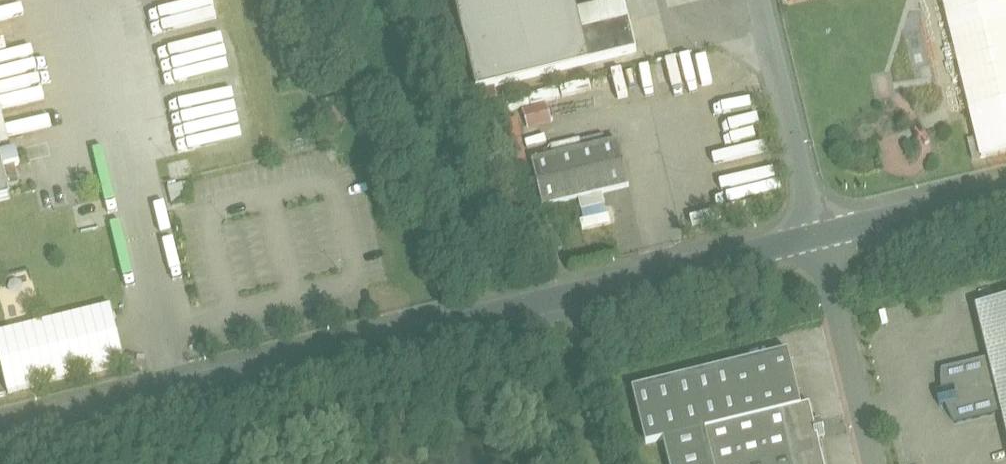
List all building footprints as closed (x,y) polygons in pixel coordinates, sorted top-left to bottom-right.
[(479,92),(481,91),(497,87),(592,64),(584,33),(576,0),(456,0),(479,92)] [(983,156),(1005,150),(1005,0),(944,0),(983,156)] [(631,22),(584,33),(592,64),(638,53),(631,22)] [(497,87),(481,91),(484,103),(500,99),(497,87)] [(13,200),(10,185),(20,183),(16,168),(22,167),(19,154),(14,155),(0,96),(0,204),(13,200)] [(620,143),(534,164),(544,208),(631,188),(620,143)] [(605,194),(581,200),(595,257),(618,251),(605,194)] [(978,306),(990,358),(1003,413),(1005,424),(1005,299),(978,306)] [(0,339),(0,372),(6,398),(126,368),(112,311),(0,339)] [(634,389),(648,445),(665,440),(671,463),(826,463),(811,404),(803,406),(790,351),(634,389)] [(990,358),(943,369),(943,380),(944,391),(938,392),(941,406),(947,405),(951,415),(956,424),(1003,413),(990,358)]
